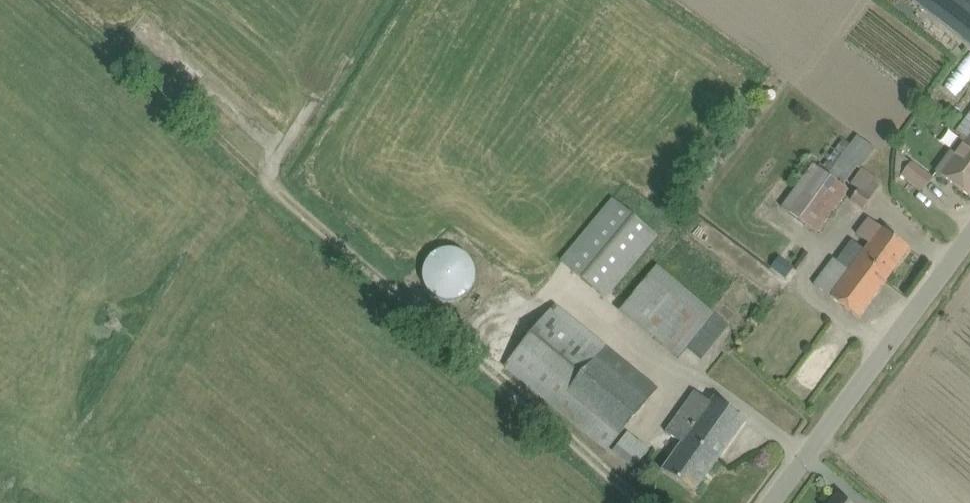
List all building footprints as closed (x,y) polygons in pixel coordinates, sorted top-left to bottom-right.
[(935,19),(963,40),(969,46),(969,0),(911,0),(935,19)] [(934,22),(926,32),(951,52),(959,41),(934,22)] [(954,131),(969,143),(969,110),(954,131)] [(794,187),(780,207),(816,234),(848,189),(842,185),(856,166),(841,156),(849,144),(837,134),(813,165),(811,163),(794,187)] [(962,138),(936,172),(969,197),(969,144),(962,138)] [(932,179),(911,162),(901,174),(922,191),(932,179)] [(850,200),(862,208),(880,181),(861,168),(850,184),(857,189),(850,200)] [(657,236),(611,197),(559,260),(605,298),(657,236)] [(910,249),(894,237),(868,218),(855,234),(868,243),(863,249),(851,241),(836,260),(832,257),(812,284),(842,307),(858,318),(910,249)] [(441,299),(444,300),(448,300),(451,300),(455,299),(459,298),(462,296),(466,294),(469,291),(471,287),(473,284),(474,280),(475,276),(475,273),(474,269),(474,266),(470,260),(468,257),(465,254),(462,252),(458,250),(454,249),(450,248),(446,248),(442,249),(438,250),(432,253),(428,258),(426,261),(424,265),(422,272),(422,277),(423,281),(424,285),(426,288),(429,291),(432,294),(435,296),(438,298),(441,299)] [(780,276),(795,283),(802,269),(786,262),(780,276)] [(700,360),(728,326),(656,265),(618,313),(676,360),(686,348),(700,360)] [(607,449),(622,432),(659,390),(610,350),(554,303),(504,365),(607,449)] [(693,390),(665,431),(680,442),(661,469),(694,493),(745,421),(712,397),(710,402),(693,390)] [(649,450),(628,433),(612,451),(633,469),(649,450)]
